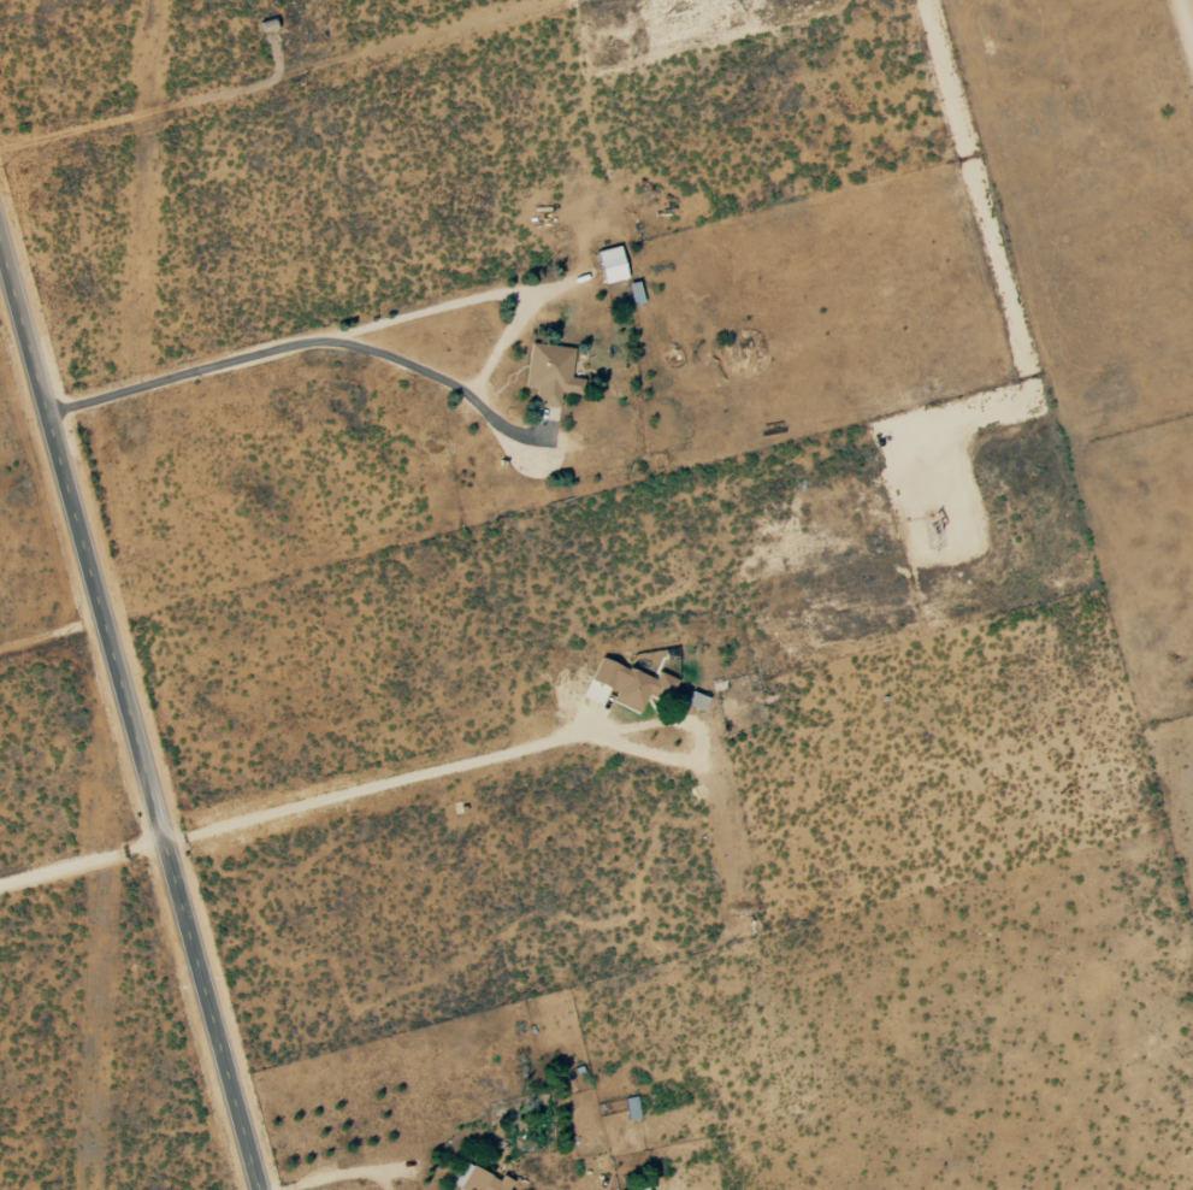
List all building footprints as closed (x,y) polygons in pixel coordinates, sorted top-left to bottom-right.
[(626,279),(618,246),(595,252),(604,284),(626,279)] [(643,304),(638,281),(626,284),(631,307),(643,304)] [(574,349),(530,343),(524,388),(537,390),(535,405),(558,408),(560,392),(581,395),(583,379),(570,378),(574,349)] [(590,681),(616,691),(612,702),(640,713),(648,692),(668,700),(677,680),(658,672),(655,679),(599,658),(590,681)] [(604,705),(610,689),(590,681),(583,697),(604,705)] [(703,712),(708,698),(691,691),(686,705),(703,712)] [(627,1120),(639,1119),(636,1097),(625,1098),(627,1120)] [(512,1182),(500,1176),(497,1181),(465,1162),(453,1184),(464,1189),(507,1189),(512,1182)]
